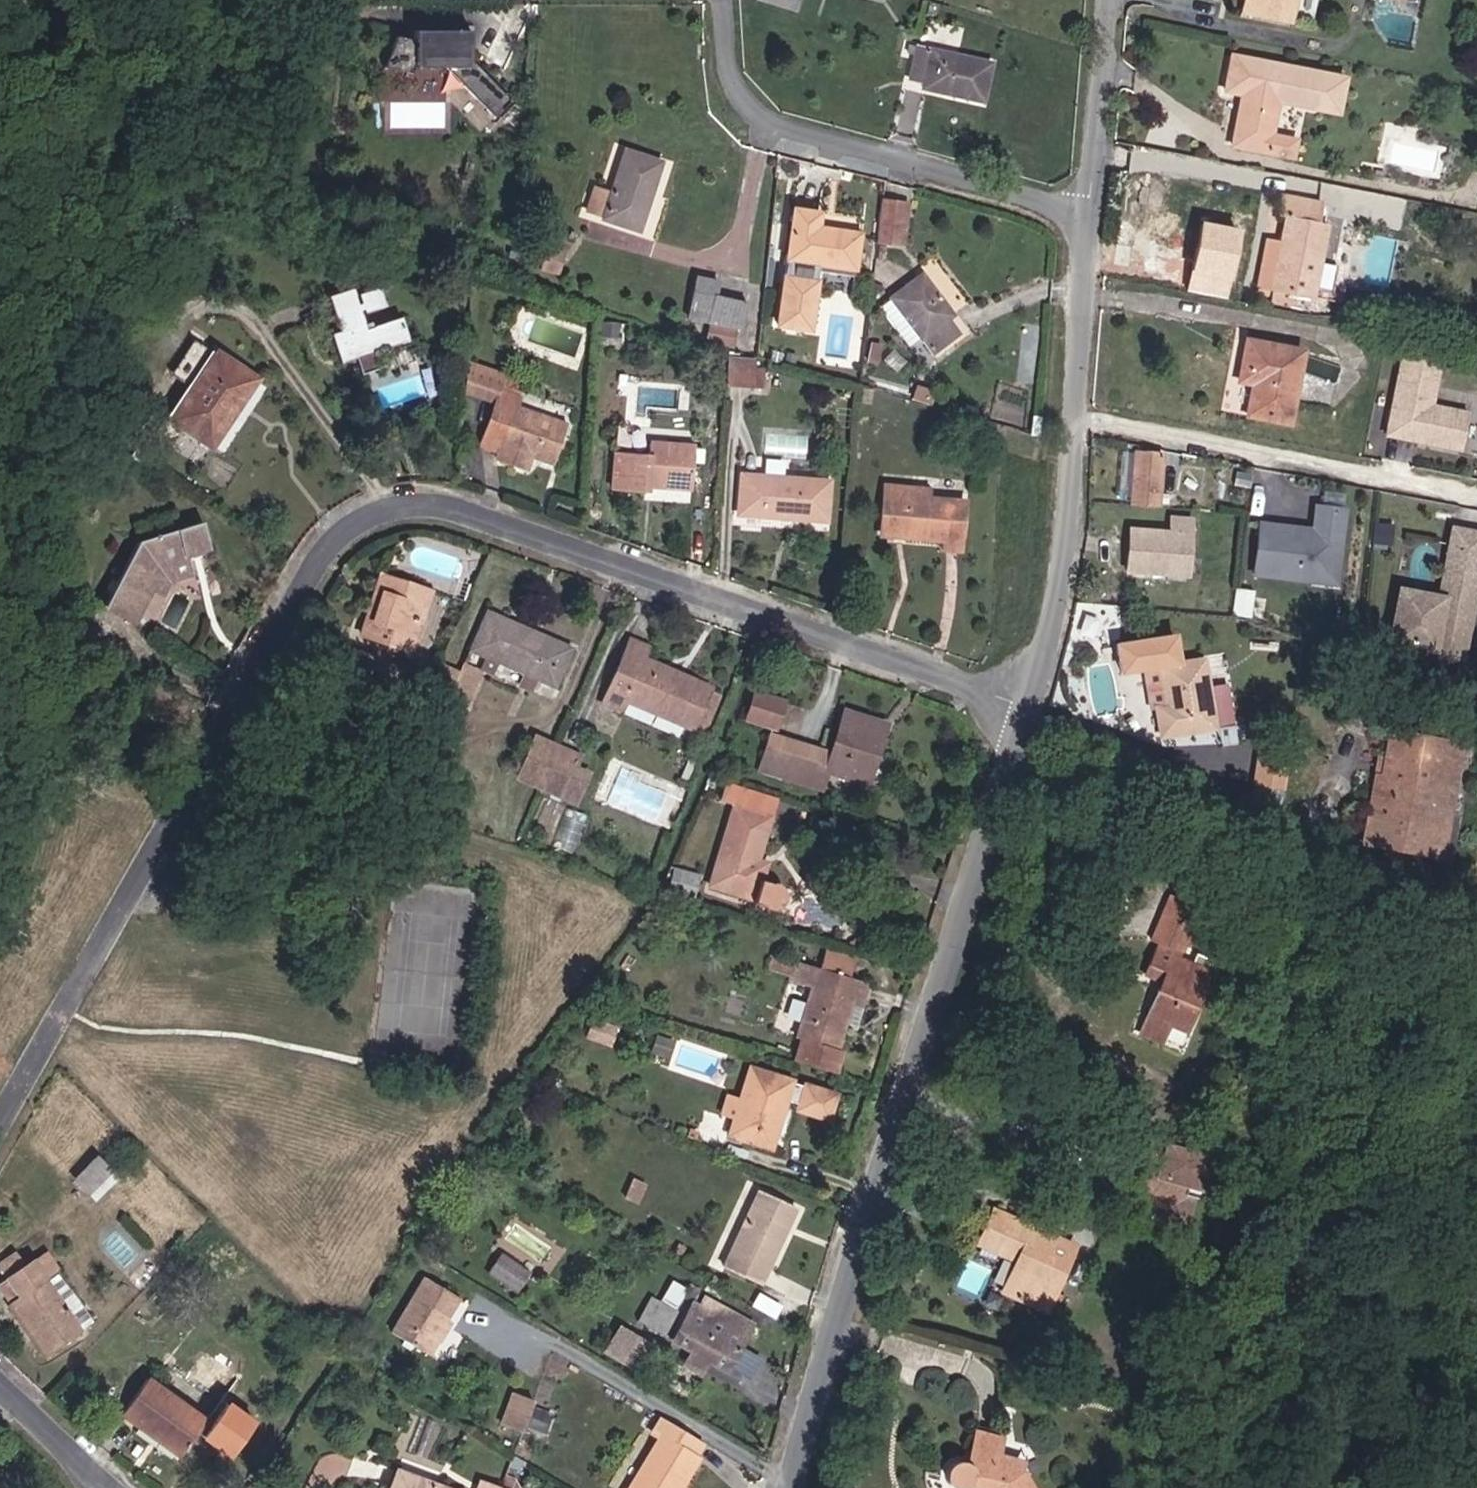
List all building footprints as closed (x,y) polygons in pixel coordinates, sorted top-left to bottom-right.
[(797,11),(801,0),(762,0),(797,11)] [(1245,13),(1288,21),(1292,0),(1247,0),(1245,13)] [(469,61),(469,27),(413,27),(413,36),(394,33),(380,65),(410,70),(412,64),(443,70),(495,119),(512,101),(469,61)] [(990,64),(909,46),(907,52),(914,54),(909,79),(924,82),(923,88),(982,101),(990,64)] [(1344,78),(1231,57),(1225,91),(1242,94),(1232,146),(1291,157),(1294,140),(1270,135),(1277,101),(1337,112),(1344,78)] [(661,163),(625,151),(611,194),(594,188),(586,211),(603,216),(602,219),(639,231),(661,163)] [(1323,204),(1285,197),(1281,215),(1286,216),(1280,247),(1271,290),(1311,297),(1326,224),(1319,222),(1323,204)] [(907,204),(882,201),(877,242),(901,246),(907,204)] [(819,213),(793,210),(777,325),(809,329),(818,264),(854,269),(859,234),(817,228),(819,213)] [(1225,279),(1234,228),(1196,222),(1187,272),(1225,279)] [(1267,244),(1258,287),(1271,290),(1280,247),(1267,244)] [(564,253),(546,247),(540,269),(558,274),(564,253)] [(1225,279),(1187,272),(1184,287),(1222,294),(1225,279)] [(933,353),(958,334),(947,319),(951,316),(921,275),(879,307),(909,346),(921,337),(933,353)] [(717,283),(695,278),(688,318),(741,328),(746,301),(714,295),(717,283)] [(384,305),(378,288),(357,295),(360,303),(357,304),(351,289),(327,297),(335,319),(338,328),(339,332),(331,334),(341,363),(355,358),(371,352),(400,343),(407,340),(400,318),(365,330),(358,310),(362,309),(363,312),(384,305)] [(738,345),(741,330),(715,325),(712,340),(738,345)] [(1301,351),(1246,341),(1241,370),(1254,373),(1252,384),(1246,415),(1287,423),(1301,351)] [(377,368),(371,352),(355,358),(361,374),(377,368)] [(1419,437),(1418,442),(1459,450),(1467,413),(1431,405),(1440,360),(1403,352),(1386,435),(1403,439),(1404,434),(1419,437)] [(210,445),(254,379),(217,355),(194,388),(173,420),(210,445)] [(754,367),(755,359),(728,358),(726,384),(764,388),(764,380),(754,380),(754,367)] [(553,465),(567,424),(515,407),(523,382),(466,362),(464,392),(496,402),(481,446),(499,452),(497,459),(526,468),(530,457),(553,465)] [(764,380),(765,368),(763,367),(754,367),(754,380),(764,380)] [(691,489),(694,446),(648,443),(648,454),(615,452),(612,490),(646,492),(647,486),(691,489)] [(1158,505),(1161,455),(1135,453),(1132,503),(1158,505)] [(786,472),(786,459),(766,458),(765,470),(786,472)] [(825,520),(828,483),(742,476),(739,514),(825,520)] [(959,551),(963,501),(927,498),(909,497),(910,488),(884,486),(881,528),(906,530),(905,537),(942,540),(941,549),(959,551)] [(927,498),(928,490),(910,488),(909,497),(927,498)] [(1343,510),(1316,507),(1313,530),(1308,534),(1302,533),(1303,529),(1260,524),(1254,575),(1309,581),(1337,558),(1330,550),(1332,533),(1340,534),(1343,510)] [(1170,533),(1136,530),(1134,553),(1128,553),(1127,572),(1186,576),(1191,519),(1171,518),(1170,533)] [(159,570),(184,561),(183,556),(210,548),(202,522),(138,542),(103,606),(131,621),(149,588),(159,570)] [(1391,526),(1374,524),(1372,543),(1389,545),(1391,526)] [(905,537),(906,530),(881,528),(880,535),(905,537)] [(1449,556),(1476,562),(1476,537),(1453,532),(1449,556)] [(1399,602),(1391,642),(1430,649),(1429,654),(1458,660),(1476,566),(1476,562),(1449,556),(1440,600),(1438,610),(1399,602)] [(1337,558),(1309,581),(1334,584),(1337,558)] [(169,581),(189,574),(184,561),(159,570),(149,588),(162,594),(169,581)] [(409,632),(423,589),(380,575),(374,592),(381,594),(372,620),(365,618),(360,635),(410,652),(416,634),(409,632)] [(416,634),(430,591),(423,589),(409,632),(416,634)] [(372,620),(381,594),(374,592),(365,618),(372,620)] [(1401,593),(1399,602),(1438,610),(1440,600),(1401,593)] [(522,674),(536,680),(555,688),(572,648),(541,635),(539,640),(526,634),(528,629),(486,611),(468,650),(484,657),(498,663),(522,674)] [(541,635),(528,629),(526,634),(539,640),(541,635)] [(1213,726),(1229,724),(1223,686),(1207,689),(1202,660),(1177,663),(1172,636),(1116,645),(1120,673),(1144,669),(1151,710),(1155,709),(1160,737),(1213,728),(1213,726)] [(606,693),(626,701),(693,729),(695,724),(709,691),(711,688),(641,658),(646,647),(629,640),(606,693)] [(492,676),(498,663),(484,657),(478,670),(483,672),(492,676)] [(466,711),(483,672),(478,670),(462,663),(458,671),(445,702),(466,711)] [(445,702),(458,671),(443,664),(429,695),(445,702)] [(531,693),(536,680),(522,674),(516,686),(531,693)] [(704,728),(718,696),(709,691),(695,724),(704,728)] [(621,715),(626,701),(606,693),(600,706),(621,715)] [(777,728),(785,703),(753,693),(745,719),(777,728)] [(876,754),(885,724),(844,711),(830,754),(785,740),(774,773),(821,788),(826,772),(861,783),(871,753),(876,754)] [(1460,744),(1389,731),(1384,757),(1381,776),(1375,775),(1362,843),(1439,857),(1460,744)] [(774,773),(785,740),(769,735),(758,769),(774,773)] [(539,787),(556,747),(535,738),(518,778),(539,787)] [(1276,748),(1258,746),(1252,786),(1283,790),(1289,751),(1276,748)] [(561,797),(575,765),(579,757),(556,747),(539,787),(561,797)] [(867,784),(876,754),(871,753),(861,783),(867,784)] [(1381,776),(1384,757),(1378,756),(1375,775),(1381,776)] [(575,802),(589,771),(575,765),(561,797),(575,802)] [(774,800),(724,784),(719,799),(735,804),(770,816),(774,800)] [(767,907),(772,909),(776,908),(779,907),(781,905),(783,902),(784,900),(784,897),(784,894),(783,891),(782,890),(780,888),(779,886),(774,884),(771,883),(760,880),(765,863),(756,861),(770,816),(735,804),(709,885),(754,899),(753,903),(767,907)] [(688,896),(692,879),(676,875),(672,892),(688,896)] [(1185,1032),(1211,973),(1207,971),(1212,961),(1195,953),(1190,964),(1178,959),(1198,909),(1169,898),(1151,941),(1157,944),(1144,975),(1161,982),(1146,1016),(1147,1016),(1168,1025),(1185,1032)] [(849,978),(855,960),(825,950),(819,969),(849,978)] [(837,1051),(845,1023),(853,999),(861,1002),(867,983),(849,978),(819,969),(774,955),(770,966),(793,974),(790,981),(811,987),(795,1037),(800,1038),(793,1061),(835,1073),(841,1052),(837,1051)] [(855,1026),(861,1002),(853,999),(845,1023),(855,1026)] [(1162,1040),(1168,1025),(1147,1016),(1141,1030),(1162,1040)] [(665,1056),(670,1041),(656,1037),(651,1052),(665,1056)] [(734,1118),(729,1135),(770,1148),(784,1102),(799,1107),(798,1111),(828,1121),(835,1098),(749,1071),(734,1118)] [(734,1118),(740,1100),(726,1096),(721,1113),(734,1118)] [(1206,1152),(1144,1134),(1131,1177),(1142,1196),(1161,1201),(1180,1191),(1182,1181),(1197,1185),(1206,1152)] [(89,1193),(110,1171),(96,1158),(75,1180),(89,1193)] [(635,1202),(643,1184),(633,1180),(625,1198),(635,1202)] [(758,1285),(795,1208),(759,1191),(723,1268),(758,1285)] [(1044,1309),(1072,1247),(993,1212),(979,1243),(1018,1260),(1004,1291),(1012,1295),(1011,1297),(1024,1303),(1025,1301),(1044,1309)] [(504,1250),(490,1270),(519,1290),(533,1270),(504,1250)] [(93,1322),(44,1252),(24,1266),(8,1277),(6,1278),(19,1296),(10,1302),(47,1356),(83,1331),(82,1329),(93,1322)] [(24,1266),(14,1253),(0,1263),(0,1266),(8,1277),(24,1266)] [(438,1343),(451,1322),(446,1319),(459,1298),(423,1277),(390,1333),(429,1356),(437,1343),(438,1343)] [(6,1278),(0,1283),(0,1288),(10,1302),(19,1296),(6,1278)] [(699,1307),(693,1304),(673,1341),(689,1350),(709,1361),(726,1370),(747,1333),(734,1327),(739,1318),(722,1308),(704,1299),(699,1307)] [(663,1332),(674,1312),(651,1300),(640,1320),(663,1332)] [(739,1318),(734,1327),(747,1333),(751,1325),(739,1318)] [(630,1365),(643,1341),(618,1326),(604,1351),(630,1365)] [(701,1377),(709,1361),(689,1350),(681,1366),(701,1377)] [(181,1456),(206,1421),(147,1378),(122,1415),(181,1456)] [(525,1425),(531,1409),(533,1403),(512,1394),(501,1423),(523,1432),(525,1425)] [(260,1423),(232,1404),(207,1440),(235,1459),(260,1423)] [(544,1431),(549,1415),(531,1409),(525,1425),(544,1431)] [(680,1487),(697,1458),(694,1457),(703,1442),(661,1418),(652,1434),(659,1439),(630,1487),(679,1487),(680,1487)] [(1021,1472),(1008,1468),(1011,1459),(997,1455),(1001,1439),(975,1432),(967,1464),(965,1462),(962,1461),(960,1461),(957,1461),(954,1462),(951,1464),(949,1465),(948,1467),(946,1470),(945,1473),(945,1477),(946,1481),(947,1483),(949,1486),(951,1487),(952,1487),(979,1487),(979,1486),(984,1487),(1031,1487),(1021,1472)] [(1021,1472),(1024,1462),(1011,1459),(1008,1468),(1021,1472)] [(397,1471),(391,1487),(443,1487),(397,1471)]
